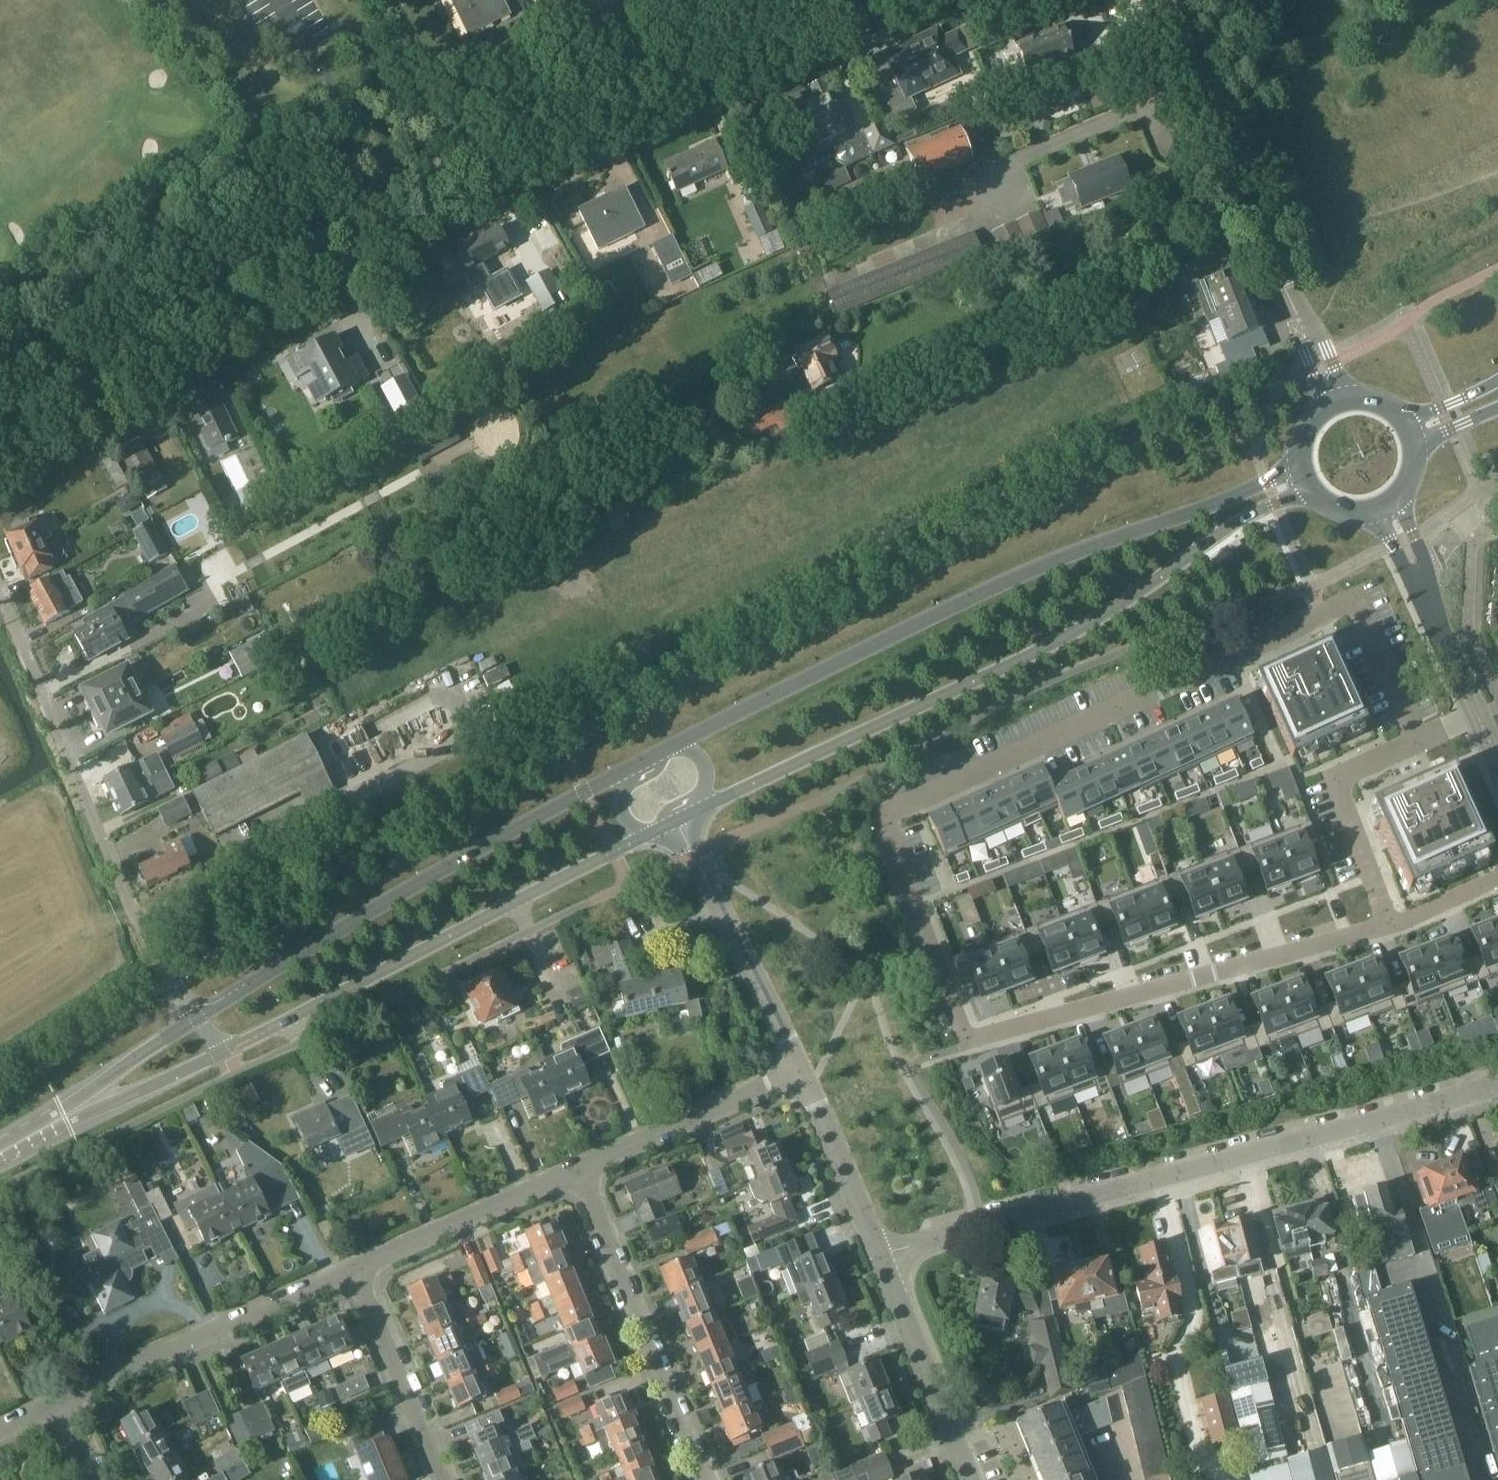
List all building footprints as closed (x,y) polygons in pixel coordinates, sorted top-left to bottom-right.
[(511,15),(503,0),(452,0),(470,35),(511,15)] [(567,0),(535,0),(541,12),(567,0)] [(1026,71),(1072,53),(1063,28),(1016,46),(1026,71)] [(943,41),(939,31),(903,48),(905,51),(889,59),(895,73),(880,80),(897,117),(914,109),(908,98),(927,89),(923,82),(956,67),(951,57),(966,50),(959,34),(943,41)] [(842,120),(835,106),(838,104),(831,88),(780,110),(786,122),(797,148),(802,159),(853,137),(845,119),(842,120)] [(1049,132),(1051,122),(1036,120),(1034,130),(1049,132)] [(874,154),(894,145),(884,122),(864,131),(874,154)] [(971,154),(960,130),(947,136),(945,130),(936,134),(936,133),(930,135),(933,142),(924,146),(922,142),(907,149),(921,181),(932,176),(931,172),(948,165),(949,168),(970,159),(968,155),(971,154)] [(677,192),(728,170),(715,141),(665,163),(677,192)] [(878,168),(903,157),(898,145),(873,156),(878,168)] [(1123,170),(1118,157),(1070,176),(1082,207),(1130,188),(1129,184),(1132,183),(1126,169),(1123,170)] [(597,248),(644,227),(625,186),(578,208),(597,248)] [(773,232),(759,201),(745,208),(767,255),(785,248),(777,230),(773,232)] [(1050,229),(1063,223),(1057,208),(1043,214),(1050,229)] [(1023,240),(1047,230),(1038,211),(1015,221),(1023,240)] [(999,251),(1022,241),(1014,222),(991,232),(999,251)] [(489,277),(481,263),(508,249),(498,228),(452,252),(463,273),(464,272),(473,290),(480,287),(493,311),(521,295),(506,268),(489,277)] [(834,316),(982,256),(972,231),(848,280),(850,283),(839,288),(838,284),(824,289),(834,316)] [(670,282),(691,271),(672,234),(651,244),(670,282)] [(1207,319),(1208,322),(1254,305),(1244,279),(1225,286),(1219,271),(1220,271),(1227,269),(1227,268),(1222,255),(1209,260),(1187,268),(1188,269),(1182,272),(1188,286),(1194,283),(1201,301),(1207,319)] [(542,312),(554,306),(549,297),(561,290),(549,268),(525,281),(542,312)] [(1254,305),(1208,322),(1193,328),(1208,365),(1209,368),(1210,371),(1219,367),(1223,379),(1224,379),(1258,365),(1258,363),(1253,351),(1252,349),(1266,343),(1260,329),(1263,328),(1254,305)] [(337,354),(343,351),(335,335),(301,353),(300,350),(296,352),(298,355),(287,360),(297,380),(311,372),(326,401),(369,378),(357,356),(342,363),(337,354)] [(811,389),(835,379),(827,360),(835,357),(826,338),(794,352),(811,389)] [(398,364),(377,375),(390,400),(411,389),(398,364)] [(209,448),(236,435),(215,390),(188,403),(209,448)] [(791,426),(780,402),(740,420),(748,437),(774,425),(778,433),(791,426)] [(407,426),(424,416),(418,405),(400,414),(407,426)] [(140,488),(160,477),(139,440),(119,451),(140,488)] [(555,451),(553,450),(552,450),(551,450),(549,450),(548,450),(547,451),(546,452),(545,453),(544,454),(544,455),(544,457),(544,458),(544,459),(544,460),(545,462),(546,463),(547,464),(548,464),(549,465),(550,465),(552,465),(553,465),(554,464),(555,463),(556,462),(557,461),(557,460),(558,459),(558,457),(558,456),(558,455),(557,454),(556,452),(556,451),(555,451)] [(117,489),(128,482),(113,456),(102,462),(117,489)] [(452,463),(429,475),(438,492),(461,479),(452,463)] [(266,466),(254,472),(265,495),(277,489),(266,466)] [(121,511),(128,512),(142,504),(135,492),(116,503),(121,511)] [(137,527),(149,520),(142,508),(130,515),(137,527)] [(12,555),(43,542),(34,519),(5,531),(9,541),(6,542),(12,555)] [(148,565),(167,555),(150,523),(131,533),(148,565)] [(52,564),(43,542),(12,555),(14,561),(18,560),(24,575),(52,564)] [(181,586),(214,569),(206,553),(173,570),(181,586)] [(66,579),(63,573),(52,579),(51,577),(27,591),(46,625),(70,611),(69,610),(83,603),(69,578),(66,579)] [(159,592),(166,588),(161,577),(153,581),(151,578),(122,594),(125,599),(110,608),(92,617),(95,624),(76,634),(89,660),(127,640),(117,622),(133,614),(130,607),(159,592)] [(241,680),(271,665),(259,640),(228,655),(241,680)] [(1266,671),(1256,676),(1271,710),(1293,757),(1367,724),(1329,642),(1266,671)] [(108,734),(151,713),(128,668),(85,689),(89,698),(85,700),(99,727),(103,725),(108,734)] [(1236,700),(1217,709),(1235,748),(1254,739),(1236,700)] [(1216,757),(1235,748),(1217,709),(1198,718),(1216,757)] [(1216,757),(1198,718),(1180,726),(1197,765),(1216,757)] [(171,756),(204,741),(195,721),(162,736),(171,756)] [(1197,765),(1180,726),(1161,735),(1179,774),(1197,765)] [(307,802),(333,789),(306,735),(194,792),(216,835),(301,792),(307,802)] [(1161,735),(1142,743),(1160,782),(1179,774),(1161,735)] [(1141,791),(1160,782),(1142,743),(1124,751),(1139,786),(1141,791)] [(1124,751),(1105,760),(1121,794),(1139,786),(1124,751)] [(198,772),(204,786),(241,767),(234,753),(197,771),(198,772)] [(169,779),(165,771),(165,770),(160,760),(157,754),(145,760),(105,779),(112,795),(113,796),(121,815),(163,795),(174,789),(169,779)] [(1260,758),(1250,763),(1253,770),(1264,765),(1260,758)] [(1105,760),(1087,768),(1103,803),(1121,794),(1105,760)] [(1022,775),(1040,814),(1058,806),(1050,785),(1042,767),(1022,775)] [(1087,768),(1068,777),(1084,811),(1103,803),(1087,768)] [(1274,787),(1292,779),(1288,768),(1269,776),(1274,787)] [(1235,769),(1225,774),(1227,782),(1238,777),(1235,769)] [(1452,772),(1370,809),(1408,894),(1490,856),(1452,772)] [(1225,774),(1214,778),(1216,786),(1227,782),(1225,774)] [(1004,784),(1021,823),(1024,828),(1042,819),(1040,814),(1022,775),(1004,784)] [(1065,820),(1084,811),(1068,777),(1050,785),(1058,806),(1065,820)] [(1255,779),(1233,787),(1239,802),(1261,794),(1255,779)] [(985,792),(1003,831),(1021,823),(1004,784),(985,792)] [(1197,785),(1186,789),(1189,796),(1200,792),(1197,785)] [(1186,789),(1175,793),(1178,801),(1189,796),(1186,789)] [(1003,831),(985,792),(967,801),(984,840),(1003,831)] [(166,826),(192,813),(183,796),(157,809),(166,826)] [(1159,799),(1148,803),(1151,811),(1162,807),(1159,799)] [(984,840),(967,801),(948,809),(966,848),(984,840)] [(1148,803),(1137,808),(1139,815),(1151,811),(1148,803)] [(1183,807),(1187,818),(1196,814),(1192,803),(1183,807)] [(946,857),(966,848),(948,809),(929,818),(946,857)] [(1121,814),(1109,818),(1112,825),(1123,821),(1121,814)] [(1151,832),(1164,827),(1160,816),(1147,821),(1151,832)] [(1109,818),(1098,822),(1101,830),(1112,825),(1109,818)] [(1275,835),(1292,882),(1317,873),(1307,849),(1319,844),(1310,822),(1275,835)] [(1151,838),(1146,824),(1135,828),(1140,842),(1151,838)] [(1082,828),(1070,833),(1073,840),(1084,836),(1082,828)] [(1070,833),(1059,837),(1062,844),(1073,840),(1070,833)] [(1292,882),(1275,835),(1239,849),(1247,871),(1259,867),(1268,891),(1292,882)] [(148,885),(192,866),(194,865),(190,855),(195,852),(189,837),(165,847),(167,853),(140,865),(148,885)] [(1044,843),(1033,847),(1036,855),(1047,850),(1044,843)] [(1033,847),(1021,851),(1024,859),(1036,855),(1033,847)] [(1203,862),(1221,909),(1245,900),(1236,876),(1247,871),(1239,849),(1203,862)] [(1006,858),(995,861),(997,869),(1009,865),(1006,858)] [(995,861),(984,866),(986,873),(997,869),(995,861)] [(1221,909),(1203,862),(1168,876),(1176,899),(1187,894),(1197,918),(1221,909)] [(1017,870),(1004,874),(1009,886),(1021,882),(1017,870)] [(967,872),(956,876),(959,884),(970,880),(967,872)] [(1165,903),(1176,899),(1168,876),(1132,889),(1150,936),(1174,927),(1165,903)] [(981,896),(976,885),(968,888),(972,899),(981,896)] [(1132,889),(1097,903),(1106,925),(1118,921),(1127,945),(1150,936),(1132,889)] [(958,909),(973,904),(970,895),(955,900),(958,909)] [(1094,930),(1106,925),(1097,903),(1062,916),(1080,963),(1103,954),(1094,930)] [(1062,916),(1025,930),(1034,953),(1045,949),(1054,973),(1080,963),(1062,916)] [(1497,921),(1472,930),(1481,954),(1469,958),(1478,981),(1497,973),(1497,925),(1497,921)] [(1034,953),(1025,930),(989,944),(1007,990),(1031,981),(1022,957),(1034,953)] [(1449,939),(1425,948),(1442,995),(1478,981),(1469,958),(1458,963),(1449,939)] [(628,940),(593,954),(599,967),(613,962),(623,985),(620,986),(623,1001),(612,1004),(616,1020),(627,1017),(627,1018),(686,1004),(687,1004),(687,1003),(685,994),(680,972),(642,980),(632,955),(634,954),(628,940)] [(1007,990),(989,944),(953,957),(962,980),(973,976),(983,1000),(1007,990)] [(1407,1008),(1442,995),(1425,948),(1400,957),(1409,981),(1398,986),(1407,1008)] [(1375,959),(1351,968),(1368,1015),(1392,1006),(1395,1012),(1407,1008),(1398,986),(1387,990),(1375,959)] [(1333,1028),(1368,1015),(1351,968),(1326,977),(1335,1001),(1324,1006),(1333,1028)] [(498,1021),(519,1012),(500,971),(465,988),(476,1009),(473,1015),(477,1022),(482,1023),(495,1016),(498,1021)] [(1333,1028),(1324,1006),(1313,1010),(1301,979),(1277,988),(1294,1035),(1319,1026),(1321,1033),(1333,1028)] [(572,1010),(588,1004),(580,986),(565,993),(572,1010)] [(1261,1022),(1251,1026),(1259,1048),(1294,1035),(1277,988),(1252,997),(1261,1022)] [(1203,1008),(1220,1055),(1244,1046),(1247,1053),(1259,1048),(1251,1026),(1239,1030),(1227,999),(1203,1008)] [(1185,1069),(1220,1055),(1203,1008),(1178,1018),(1187,1042),(1176,1046),(1185,1069)] [(432,1015),(419,1021),(426,1034),(438,1028),(432,1015)] [(1185,1069),(1176,1046),(1165,1050),(1153,1019),(1129,1029),(1146,1075),(1170,1066),(1173,1073),(1185,1069)] [(564,1104),(562,1097),(589,1085),(581,1066),(609,1053),(598,1029),(560,1045),(560,1054),(545,1061),(547,1068),(564,1104)] [(1146,1075),(1129,1029),(1104,1038),(1114,1062),(1102,1066),(1111,1089),(1146,1075)] [(1079,1039),(1055,1049),(1072,1096),(1097,1086),(1099,1093),(1111,1089),(1102,1066),(1091,1071),(1079,1039)] [(1037,1109),(1072,1096),(1055,1049),(1030,1058),(1039,1082),(1028,1086),(1037,1109)] [(963,1080),(975,1076),(968,1058),(956,1063),(963,1080)] [(1000,1123),(1037,1109),(1028,1086),(1017,1091),(1005,1060),(980,1069),(1000,1123)] [(446,1142),(444,1134),(470,1122),(462,1103),(491,1091),(489,1085),(480,1066),(442,1083),(442,1091),(427,1098),(446,1142)] [(564,1104),(547,1068),(533,1074),(527,1069),(489,1085),(491,1091),(499,1109),(528,1097),(537,1116),(564,1104)] [(1202,1113),(1185,1069),(1173,1073),(1186,1107),(1190,1117),(1201,1113),(1202,1113)] [(962,1081),(967,1091),(975,1088),(971,1077),(962,1081)] [(1273,1091),(1269,1081),(1260,1084),(1264,1094),(1273,1091)] [(260,1100),(251,1084),(225,1098),(234,1114),(260,1100)] [(324,1104),(293,1119),(309,1152),(346,1134),(355,1153),(374,1144),(358,1111),(349,1094),(325,1105),(324,1104)] [(446,1142),(427,1098),(429,1106),(414,1112),(408,1107),(370,1123),(381,1147),(409,1134),(419,1154),(446,1142)] [(1213,1111),(1210,1103),(1208,1102),(1200,1105),(1201,1107),(1204,1114),(1211,1112),(1213,1111)] [(194,1104),(180,1111),(187,1124),(197,1119),(199,1115),(194,1104)] [(749,1152),(760,1179),(788,1168),(786,1165),(789,1163),(786,1156),(783,1156),(777,1141),(766,1146),(759,1131),(724,1146),(729,1161),(749,1152)] [(220,1184),(216,1185),(238,1230),(269,1216),(267,1211),(298,1196),(284,1172),(280,1164),(247,1143),(237,1152),(251,1182),(226,1195),(223,1191),(220,1184)] [(709,1172),(719,1168),(725,1166),(724,1164),(708,1155),(703,1157),(709,1172)] [(1445,1164),(1442,1165),(1454,1199),(1457,1207),(1472,1202),(1476,1212),(1486,1208),(1467,1156),(1455,1160),(1453,1159),(1447,1161),(1445,1164)] [(1436,1226),(1445,1222),(1439,1205),(1454,1199),(1442,1165),(1417,1174),(1436,1226)] [(664,1217),(657,1201),(678,1193),(668,1167),(623,1185),(633,1211),(634,1210),(641,1226),(664,1217)] [(719,1168),(709,1172),(713,1184),(723,1180),(719,1168)] [(799,1195),(788,1168),(760,1179),(750,1184),(756,1199),(764,1202),(769,1200),(776,1216),(748,1228),(754,1242),(798,1224),(788,1200),(799,1195)] [(150,1192),(158,1188),(155,1181),(147,1185),(150,1192)] [(1385,1226),(1388,1235),(1390,1242),(1395,1261),(1401,1259),(1414,1256),(1409,1238),(1401,1208),(1395,1209),(1388,1184),(1376,1188),(1373,1186),(1366,1188),(1364,1191),(1364,1192),(1365,1195),(1354,1197),(1363,1230),(1372,1228),(1372,1230),(1385,1226)] [(195,1200),(177,1209),(187,1230),(197,1225),(207,1245),(238,1230),(216,1185),(194,1196),(195,1200)] [(160,1221),(171,1215),(158,1190),(147,1196),(160,1221)] [(1298,1211),(1308,1246),(1324,1242),(1324,1243),(1335,1241),(1326,1206),(1325,1203),(1316,1206),(1315,1206),(1315,1204),(1311,1205),(1308,1202),(1297,1205),(1298,1211)] [(98,1250),(82,1257),(94,1282),(89,1284),(103,1314),(133,1299),(119,1272),(129,1267),(131,1271),(148,1262),(143,1252),(155,1246),(158,1253),(172,1246),(151,1205),(138,1212),(142,1219),(124,1227),(120,1220),(90,1235),(98,1250)] [(1298,1211),(1297,1205),(1288,1207),(1287,1212),(1283,1213),(1284,1215),(1274,1218),(1275,1219),(1280,1240),(1278,1241),(1281,1251),(1283,1251),(1286,1262),(1311,1256),(1308,1246),(1298,1211)] [(675,1215),(645,1227),(650,1240),(680,1228),(675,1215)] [(504,1270),(560,1247),(564,1246),(553,1221),(524,1233),(531,1249),(500,1262),(495,1248),(483,1253),(491,1273),(503,1268),(504,1270)] [(1251,1221),(1225,1228),(1236,1269),(1239,1279),(1252,1276),(1248,1264),(1261,1261),(1251,1221)] [(688,1253),(716,1241),(710,1228),(682,1240),(688,1253)] [(1239,1280),(1239,1279),(1236,1269),(1225,1228),(1213,1231),(1212,1228),(1202,1230),(1203,1234),(1200,1235),(1213,1286),(1239,1280)] [(1139,1251),(1139,1252),(1146,1282),(1135,1284),(1141,1314),(1152,1312),(1155,1323),(1182,1317),(1179,1305),(1180,1305),(1174,1276),(1172,1276),(1166,1245),(1165,1244),(1154,1247),(1151,1245),(1145,1247),(1143,1250),(1139,1251)] [(570,1270),(560,1247),(504,1270),(505,1274),(513,1270),(515,1275),(527,1270),(533,1285),(543,1281),(570,1270)] [(834,1280),(822,1252),(786,1267),(791,1281),(799,1277),(805,1292),(834,1280)] [(479,1288),(491,1283),(478,1254),(466,1260),(479,1288)] [(1104,1259),(1100,1256),(1096,1258),(1095,1261),(1079,1265),(1089,1311),(1095,1309),(1093,1300),(1116,1295),(1107,1258),(1104,1259)] [(695,1272),(689,1257),(659,1270),(669,1295),(672,1294),(710,1278),(711,1278),(706,1267),(695,1272)] [(762,1270),(756,1257),(746,1261),(752,1274),(762,1270)] [(1315,1279),(1330,1275),(1326,1260),(1311,1264),(1315,1279)] [(1089,1311),(1079,1265),(1066,1267),(1063,1265),(1058,1266),(1056,1270),(1052,1271),(1061,1307),(1074,1304),(1077,1314),(1089,1311)] [(532,1313),(580,1293),(570,1270),(543,1281),(549,1295),(541,1299),(542,1301),(529,1306),(532,1313)] [(418,1314),(445,1303),(439,1288),(452,1282),(448,1273),(408,1290),(418,1314)] [(685,1325),(713,1313),(706,1299),(716,1294),(710,1278),(672,1294),(685,1325)] [(1035,1293),(1033,1287),(1012,1283),(1011,1283),(984,1278),(977,1313),(980,1314),(977,1325),(1003,1329),(1007,1306),(1036,1311),(1037,1319),(1030,1321),(1036,1345),(1028,1347),(1033,1365),(1041,1363),(1049,1397),(1070,1388),(1048,1291),(1035,1293)] [(834,1280),(805,1292),(797,1295),(801,1306),(810,1302),(822,1330),(841,1322),(836,1310),(845,1306),(834,1280)] [(744,1301),(759,1295),(754,1283),(739,1290),(744,1301)] [(1408,1286),(1366,1298),(1377,1332),(1419,1320),(1408,1286)] [(589,1317),(580,1293),(532,1313),(536,1322),(557,1313),(563,1328),(589,1317)] [(30,1331),(36,1328),(19,1295),(14,1297),(0,1304),(0,1346),(30,1331)] [(427,1337),(454,1326),(445,1303),(418,1314),(427,1337)] [(69,1322),(77,1318),(72,1307),(64,1311),(69,1322)] [(1463,1319),(1479,1363),(1497,1357),(1497,1307),(1463,1319)] [(463,1323),(478,1315),(475,1308),(459,1315),(463,1323)] [(718,1326),(713,1313),(685,1325),(698,1355),(725,1344),(736,1339),(729,1322),(718,1326)] [(467,1330),(482,1324),(478,1315),(463,1323),(454,1326),(427,1337),(437,1361),(480,1343),(464,1349),(459,1337),(468,1333),(467,1330)] [(1328,1315),(1308,1321),(1312,1338),(1331,1332),(1332,1332),(1328,1315)] [(536,1367),(599,1340),(589,1317),(563,1328),(569,1342),(532,1357),(536,1367)] [(334,1320),(333,1318),(323,1322),(324,1323),(313,1328),(327,1359),(350,1349),(337,1318),(334,1320)] [(1249,1318),(1234,1322),(1235,1328),(1239,1330),(1252,1327),(1249,1318)] [(1419,1320),(1377,1332),(1379,1339),(1386,1366),(1429,1353),(1428,1349),(1419,1320)] [(327,1359),(313,1328),(302,1333),(301,1332),(290,1337),(291,1338),(305,1368),(327,1359)] [(288,1340),(287,1338),(276,1343),(277,1345),(268,1349),(281,1379),(287,1393),(311,1382),(305,1368),(291,1338),(288,1340)] [(613,1364),(602,1339),(599,1340),(536,1367),(540,1377),(578,1361),(584,1376),(613,1364)] [(806,1354),(810,1365),(842,1353),(837,1342),(830,1345),(809,1353),(806,1354)] [(487,1358),(480,1343),(437,1361),(447,1384),(497,1364),(494,1356),(487,1358)] [(732,1361),(725,1344),(698,1355),(711,1385),(748,1370),(743,1356),(732,1361)] [(773,1358),(782,1355),(778,1345),(769,1348),(773,1358)] [(281,1379),(268,1349),(254,1355),(254,1353),(244,1358),(245,1359),(242,1360),(255,1390),(281,1379)] [(848,1371),(845,1364),(846,1364),(842,1353),(810,1365),(815,1377),(836,1368),(844,1388),(850,1403),(887,1388),(875,1360),(848,1371)] [(1140,1353),(1104,1362),(1105,1363),(1111,1391),(1122,1386),(1146,1376),(1140,1353)] [(1429,1353),(1386,1366),(1396,1399),(1439,1387),(1429,1353)] [(1470,1367),(1480,1398),(1497,1392),(1497,1358),(1470,1367)] [(1286,1456),(1267,1385),(1262,1361),(1224,1370),(1230,1394),(1249,1466),(1286,1456)] [(457,1409),(484,1397),(478,1384),(486,1380),(485,1378),(500,1371),(497,1364),(447,1384),(457,1409)] [(723,1416),(761,1400),(748,1370),(711,1385),(723,1416)] [(1105,1371),(1087,1376),(1091,1395),(1110,1391),(1105,1371)] [(341,1400),(367,1388),(361,1376),(335,1387),(341,1400)] [(1146,1376),(1122,1386),(1123,1391),(1148,1385),(1146,1376)] [(787,1391),(798,1386),(795,1378),(784,1382),(787,1391)] [(557,1401),(579,1392),(574,1380),(552,1389),(557,1401)] [(517,1388),(515,1383),(494,1392),(500,1405),(527,1393),(524,1385),(517,1388)] [(1148,1385),(1123,1391),(1126,1403),(1151,1397),(1148,1385)] [(1439,1387),(1396,1399),(1405,1428),(1406,1432),(1449,1420),(1439,1387)] [(898,1414),(887,1388),(850,1403),(855,1414),(863,1411),(869,1425),(868,1425),(874,1439),(889,1433),(884,1420),(898,1414)] [(322,1409),(335,1403),(330,1389),(316,1395),(322,1409)] [(206,1419),(217,1413),(207,1391),(196,1397),(206,1419)] [(606,1429),(633,1419),(636,1418),(625,1392),(596,1404),(602,1418),(586,1424),(587,1427),(580,1430),(583,1438),(598,1432),(606,1428),(606,1429)] [(1480,1398),(1489,1429),(1497,1426),(1497,1392),(1480,1398)] [(1209,1445),(1236,1438),(1224,1394),(1199,1400),(1209,1445)] [(193,1424),(206,1419),(196,1397),(183,1402),(193,1424)] [(564,1418),(586,1409),(581,1397),(559,1406),(564,1418)] [(1078,1435),(1111,1421),(1105,1397),(1069,1412),(1071,1418),(1022,1439),(1029,1456),(1078,1435)] [(1151,1397),(1126,1403),(1129,1414),(1153,1408),(1151,1397)] [(1022,1439),(1071,1418),(1069,1412),(1063,1398),(1039,1408),(1040,1412),(1015,1422),(1022,1439)] [(733,1446),(749,1439),(748,1436),(761,1430),(755,1417),(766,1413),(761,1400),(723,1416),(720,1417),(731,1443),(732,1442),(733,1446)] [(263,1402),(249,1409),(261,1435),(262,1437),(276,1431),(275,1429),(263,1402)] [(1153,1408),(1129,1414),(1131,1425),(1156,1419),(1153,1408)] [(148,1409),(122,1424),(135,1446),(136,1447),(171,1427),(174,1425),(168,1414),(166,1415),(155,1421),(148,1409)] [(249,1409),(237,1414),(249,1440),(250,1442),(262,1437),(261,1435),(249,1409)] [(510,1432),(505,1430),(502,1422),(503,1422),(499,1410),(473,1421),(478,1433),(469,1436),(479,1460),(528,1440),(534,1437),(528,1423),(520,1427),(521,1428),(510,1432)] [(343,1412),(330,1417),(335,1429),(348,1424),(343,1412)] [(237,1414),(226,1419),(239,1445),(240,1447),(250,1442),(249,1440),(237,1414)] [(642,1442),(633,1419),(606,1429),(606,1428),(598,1432),(601,1439),(608,1456),(616,1453),(642,1442)] [(1156,1419),(1131,1425),(1134,1437),(1159,1431),(1156,1419)] [(1449,1420),(1406,1432),(1416,1466),(1459,1453),(1449,1420)] [(761,1435),(767,1448),(800,1435),(794,1422),(761,1435)] [(1489,1429),(1497,1460),(1497,1426),(1489,1429)] [(171,1427),(136,1447),(148,1470),(174,1455),(184,1450),(171,1427)] [(380,1428),(356,1438),(361,1450),(356,1452),(367,1479),(404,1479),(388,1438),(385,1440),(380,1428)] [(291,1453),(307,1447),(301,1430),(285,1435),(291,1453)] [(1159,1431),(1134,1437),(1137,1448),(1162,1442),(1159,1431)] [(586,1446),(601,1439),(598,1432),(583,1438),(586,1446)] [(800,1435),(767,1448),(771,1459),(804,1446),(800,1435)] [(1036,1473),(1085,1452),(1078,1435),(1029,1456),(1036,1473)] [(525,1469),(518,1453),(531,1448),(528,1440),(479,1460),(487,1479),(498,1479),(514,1473),(515,1474),(525,1469)] [(1368,1465),(1362,1440),(1326,1450),(1333,1474),(1335,1479),(1373,1479),(1368,1465)] [(626,1476),(652,1465),(642,1442),(616,1453),(626,1476)] [(1162,1442),(1137,1448),(1139,1459),(1164,1453),(1162,1442)] [(237,1449),(214,1462),(221,1474),(222,1474),(244,1461),(250,1458),(244,1449),(239,1452),(237,1449)] [(1324,1451),(1320,1452),(1286,1460),(1291,1479),(1332,1479),(1324,1451)] [(1092,1469),(1085,1452),(1036,1473),(1039,1479),(1067,1479),(1092,1469)] [(856,1479),(888,1465),(884,1453),(832,1475),(834,1479),(853,1479),(856,1479)] [(1164,1453),(1139,1459),(1142,1470),(1167,1464),(1164,1453)] [(1416,1466),(1418,1472),(1420,1479),(1467,1479),(1459,1453),(1416,1466)] [(148,1470),(154,1479),(181,1479),(186,1477),(174,1455),(148,1470)] [(222,1474),(225,1479),(241,1479),(251,1474),(250,1472),(244,1461),(222,1474)] [(747,1479),(799,1479),(795,1470),(780,1476),(774,1463),(745,1475),(747,1479)] [(1142,1470),(1144,1479),(1152,1479),(1170,1476),(1167,1464),(1142,1470)] [(652,1465),(626,1476),(617,1479),(616,1479),(658,1479),(652,1465)] [(893,1476),(888,1465),(856,1479),(857,1479),(885,1479),(893,1476)] [(1285,1465),(1246,1475),(1247,1479),(1289,1479),(1285,1465)] [(1092,1469),(1067,1479),(1096,1479),(1092,1469)] [(598,1478),(599,1479),(616,1479),(617,1479),(617,1478),(614,1472),(598,1478)]
